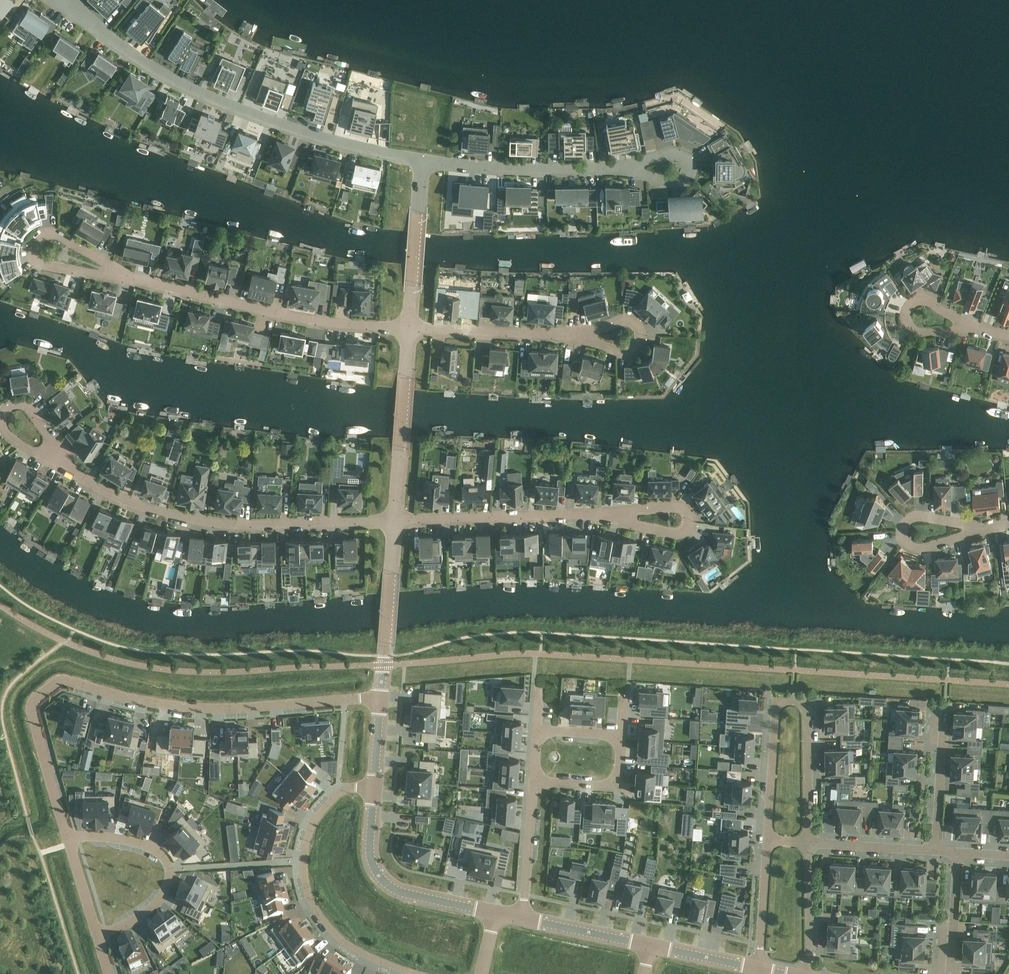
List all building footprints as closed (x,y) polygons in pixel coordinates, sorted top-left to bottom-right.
[(2,13),(9,19),(18,7),(17,7),(16,8),(10,4),(14,0),(13,0),(12,0),(0,0),(0,15),(2,13)] [(99,8),(101,6),(108,13),(105,16),(106,16),(121,1),(127,7),(133,0),(132,0),(91,0),(99,8)] [(170,9),(163,3),(159,8),(150,1),(141,11),(139,9),(123,29),(134,38),(138,33),(149,42),(148,40),(157,30),(170,9)] [(50,22),(28,7),(20,18),(20,19),(16,24),(28,32),(22,42),(32,49),(38,39),(50,22)] [(168,47),(164,54),(175,62),(178,59),(182,61),(180,65),(193,71),(202,75),(207,64),(199,60),(204,49),(191,43),(190,42),(194,36),(185,30),(181,36),(177,34),(168,47)] [(59,36),(54,33),(49,40),(54,43),(53,44),(64,52),(61,57),(64,59),(63,60),(66,62),(66,61),(69,63),(80,47),(60,34),(59,36)] [(91,49),(81,64),(87,68),(85,71),(86,72),(88,68),(105,79),(103,84),(117,63),(99,51),(97,53),(91,49)] [(31,62),(24,58),(18,68),(24,72),(31,62)] [(231,64),(221,59),(212,80),(215,81),(214,83),(228,89),(229,87),(236,90),(246,66),(233,60),(231,64)] [(130,73),(121,87),(133,95),(129,101),(127,103),(138,110),(139,108),(144,111),(149,103),(144,100),(139,97),(145,87),(148,83),(127,70),(126,70),(130,73)] [(316,80),(330,84),(333,76),(318,72),(316,80)] [(264,73),(255,99),(263,102),(277,108),(278,105),(290,109),(288,108),(293,95),(285,92),(289,82),(264,73)] [(338,81),(336,88),(344,90),(346,84),(338,81)] [(309,86),(303,105),(304,104),(316,109),(313,120),(325,124),(334,94),(333,95),(331,94),(333,88),(313,82),(311,88),(309,87),(309,86)] [(180,100),(167,94),(168,95),(164,100),(163,100),(160,105),(164,107),(160,115),(170,120),(172,121),(173,119),(180,122),(178,126),(187,129),(192,115),(185,112),(185,111),(176,106),(179,100),(180,100)] [(364,108),(352,106),(347,130),(370,135),(377,105),(366,102),(364,108)] [(208,115),(202,113),(194,132),(212,139),(211,143),(223,148),(229,133),(217,128),(221,120),(214,117),(215,117),(208,114),(208,115)] [(666,115),(658,117),(664,140),(672,137),(671,135),(676,134),(692,141),(694,140),(703,143),(711,137),(698,128),(677,120),(668,122),(666,115)] [(634,124),(607,129),(607,132),(605,132),(609,154),(624,151),(624,147),(629,146),(630,150),(641,148),(638,131),(637,131),(637,133),(635,134),(634,124)] [(462,136),(461,151),(485,153),(485,150),(487,132),(487,127),(463,125),(463,129),(462,136)] [(257,137),(238,129),(231,149),(254,158),(260,142),(256,141),(257,137)] [(548,132),(548,151),(559,151),(559,155),(564,155),(564,156),(566,156),(566,155),(583,155),(583,150),(586,150),(586,149),(594,149),(594,135),(586,135),(585,131),(572,131),(558,131),(558,132),(548,132)] [(742,165),(724,135),(710,144),(716,153),(713,155),(713,179),(724,186),(724,175),(731,175),(731,177),(735,177),(737,177),(739,176),(741,175),(742,173),(743,171),(743,169),(743,167),(742,165)] [(538,137),(510,136),(509,154),(537,155),(538,137)] [(294,147),(277,140),(269,161),(286,167),(287,166),(293,168),(298,155),(292,153),(294,147)] [(313,159),(307,157),(303,171),(310,172),(311,170),(323,173),(321,180),(330,182),(331,175),(335,176),(340,159),(315,152),(313,159)] [(349,169),(345,185),(353,187),(353,186),(355,179),(376,184),(380,168),(356,163),(355,171),(349,169)] [(454,194),(452,213),(472,214),(473,205),(485,206),(486,206),(488,185),(454,182),(453,194),(454,194)] [(498,189),(497,212),(506,213),(506,204),(522,205),(522,213),(537,213),(538,213),(538,205),(538,195),(538,189),(531,189),(531,185),(506,184),(506,189),(498,189)] [(611,185),(605,184),(606,212),(615,212),(615,205),(621,205),(620,202),(628,202),(628,204),(640,204),(639,190),(630,190),(630,186),(626,186),(622,185),(618,185),(611,185)] [(568,186),(555,187),(555,189),(555,197),(555,199),(562,199),(562,206),(563,206),(576,206),(577,206),(577,198),(588,198),(588,205),(597,205),(597,188),(588,188),(588,186),(575,186),(568,186)] [(690,197),(656,199),(657,211),(702,208),(707,202),(695,191),(690,197)] [(0,222),(0,230),(17,236),(16,238),(20,239),(23,236),(22,236),(19,233),(20,231),(22,229),(25,232),(28,228),(32,225),(36,223),(40,221),(39,216),(43,215),(47,214),(46,201),(43,202),(41,202),(38,203),(37,200),(34,201),(30,203),(28,197),(26,193),(22,195),(15,199),(10,203),(13,206),(17,211),(14,213),(10,217),(8,220),(7,220),(3,217),(1,221),(0,222)] [(371,200),(369,212),(377,214),(379,202),(371,200)] [(494,210),(485,210),(484,215),(484,216),(483,230),(493,229),(494,210)] [(103,229),(83,217),(76,230),(97,242),(100,236),(106,240),(112,229),(106,225),(103,229)] [(0,239),(0,240),(0,258),(1,262),(2,266),(3,268),(0,269),(0,277),(2,280),(7,276),(20,269),(19,267),(17,263),(22,261),(20,256),(19,250),(20,245),(21,240),(20,239),(16,238),(17,236),(0,230),(0,239)] [(125,244),(122,256),(148,262),(150,250),(141,248),(142,245),(143,240),(128,237),(127,245),(125,244)] [(160,244),(154,243),(153,251),(151,257),(157,258),(160,244)] [(167,254),(163,270),(174,272),(177,273),(188,276),(190,264),(197,266),(201,251),(193,249),(192,254),(182,252),(181,257),(167,254)] [(905,274),(903,275),(912,289),(922,283),(922,284),(926,285),(925,287),(936,291),(942,275),(934,272),(926,260),(918,266),(918,265),(915,267),(914,266),(912,265),(910,265),(907,265),(905,267),(904,269),(904,272),(905,274)] [(229,267),(209,262),(205,279),(211,281),(211,283),(218,285),(219,283),(225,284),(226,281),(233,283),(237,267),(229,265),(229,267)] [(276,280),(252,275),(248,292),(272,298),(276,280)] [(35,278),(31,289),(41,293),(43,293),(50,296),(50,298),(58,301),(56,305),(65,308),(62,316),(71,319),(78,299),(71,297),(65,295),(68,287),(68,285),(63,284),(55,281),(54,284),(35,278)] [(892,279),(885,285),(892,295),(894,293),(896,290),(898,289),(892,279)] [(862,318),(886,319),(886,314),(886,309),(888,304),(891,298),(877,280),(875,281),(872,284),(865,295),(862,301),(861,309),(861,310),(861,316),(862,318)] [(957,288),(954,300),(965,303),(968,303),(967,306),(975,309),(977,306),(984,309),(988,298),(981,296),(984,287),(972,283),(959,280),(957,289),(957,288)] [(997,317),(1008,322),(1008,282),(1005,280),(1000,295),(1005,297),(1004,299),(1002,304),(997,317)] [(308,287),(293,284),(290,301),(298,303),(298,304),(308,305),(308,304),(316,306),(317,301),(324,302),(327,282),(318,281),(317,288),(308,287)] [(369,307),(369,301),(372,301),(372,294),(370,293),(370,289),(354,288),(354,292),(350,292),(350,288),(341,287),(339,304),(348,305),(348,302),(353,303),(353,311),(362,311),(362,310),(365,311),(369,311),(369,309),(369,310),(369,307)] [(624,304),(636,306),(642,312),(647,317),(648,317),(654,323),(658,318),(660,320),(658,321),(665,327),(673,318),(667,312),(664,315),(662,313),(667,309),(661,304),(665,299),(658,292),(654,297),(648,292),(645,296),(637,290),(626,288),(624,304)] [(101,291),(93,289),(89,304),(108,309),(106,315),(119,318),(123,303),(114,301),(116,294),(107,292),(108,291),(102,290),(101,291)] [(571,296),(577,297),(578,292),(565,291),(564,300),(570,301),(571,296)] [(480,295),(479,310),(486,311),(491,311),(491,317),(496,317),(511,319),(513,305),(502,304),(503,296),(496,293),(494,296),(488,296),(480,295)] [(593,293),(578,297),(577,312),(577,311),(585,312),(587,317),(591,316),(609,311),(605,298),(595,300),(593,293)] [(439,294),(438,305),(443,305),(442,309),(445,309),(445,315),(457,316),(457,313),(460,313),(460,309),(462,305),(463,301),(459,299),(459,296),(456,296),(447,295),(439,294)] [(147,299),(138,297),(134,314),(155,318),(153,324),(166,328),(169,315),(161,314),(161,315),(159,315),(162,303),(153,301),(153,300),(147,299)] [(537,302),(530,302),(528,318),(536,319),(544,320),(544,319),(552,320),(553,315),(555,315),(555,316),(562,317),(563,305),(556,304),(556,306),(554,306),(554,303),(546,303),(546,299),(538,298),(537,302)] [(215,312),(214,319),(220,320),(223,308),(211,306),(210,311),(215,312)] [(196,311),(189,310),(185,323),(200,327),(199,332),(212,335),(215,322),(208,320),(209,315),(202,313),(202,312),(196,311)] [(873,338),(888,350),(893,339),(891,336),(889,332),(887,327),(886,321),(886,319),(862,318),(863,322),(866,328),(869,334),(873,338)] [(225,320),(220,342),(227,344),(229,333),(250,338),(249,343),(260,346),(261,346),(268,348),(271,336),(263,335),(252,332),(254,324),(232,319),(232,321),(225,320)] [(278,348),(285,349),(284,353),(294,355),(295,351),(301,353),(302,353),(302,352),(302,350),(307,351),(306,354),(314,356),(318,341),(310,339),(309,343),(304,342),(305,337),(305,336),(297,335),(297,334),(290,332),(290,333),(290,334),(282,332),(281,332),(278,347),(278,348)] [(341,344),(333,344),(332,358),(340,358),(340,353),(345,354),(345,355),(369,357),(370,343),(362,343),(362,342),(361,342),(356,342),(356,341),(355,341),(355,342),(346,341),(346,348),(341,348),(341,344)] [(625,366),(624,366),(624,380),(634,380),(642,377),(643,379),(654,375),(653,372),(657,371),(658,373),(663,369),(667,362),(665,361),(665,357),(668,358),(670,346),(653,344),(652,354),(649,353),(649,355),(647,357),(646,358),(647,360),(637,363),(638,364),(632,367),(625,367),(625,366)] [(902,350),(894,344),(889,353),(889,354),(889,356),(889,357),(890,358),(891,359),(892,360),(893,360),(894,360),(895,359),(896,359),(896,358),(897,358),(902,350)] [(441,353),(441,356),(438,355),(437,371),(449,375),(453,367),(455,367),(455,363),(461,362),(459,352),(459,351),(456,351),(457,347),(445,346),(444,353),(441,353)] [(917,359),(925,360),(925,365),(932,364),(932,367),(932,368),(944,371),(949,350),(936,347),(936,346),(923,347),(924,350),(920,349),(919,349),(917,359)] [(986,350),(968,346),(964,361),(966,361),(965,363),(972,365),(973,363),(982,365),(981,368),(989,370),(993,354),(986,352),(986,350)] [(490,348),(490,355),(483,354),(481,371),(488,372),(495,374),(498,366),(504,367),(504,365),(509,365),(507,355),(507,354),(505,354),(505,349),(490,348)] [(522,359),(521,374),(530,375),(530,368),(556,370),(557,352),(556,352),(548,352),(548,351),(546,351),(541,350),(541,351),(539,350),(539,351),(531,351),(530,351),(530,352),(530,359),(522,359)] [(1005,352),(1001,365),(999,366),(998,371),(1000,372),(999,374),(1008,376),(1008,353),(1005,352)] [(573,360),(572,360),(572,363),(571,374),(577,376),(581,382),(581,381),(581,380),(586,378),(587,373),(600,376),(600,377),(604,361),(604,362),(595,360),(596,358),(597,359),(597,358),(595,358),(592,357),(591,357),(591,358),(583,356),(583,355),(581,361),(573,361),(573,360)] [(563,362),(562,379),(571,379),(571,374),(572,363),(563,362)] [(47,387),(37,374),(28,376),(27,372),(10,375),(13,391),(24,389),(25,391),(30,391),(35,396),(41,391),(47,387)] [(54,379),(48,384),(53,391),(59,386),(54,379)] [(60,402),(69,396),(68,395),(69,394),(64,387),(49,400),(54,406),(49,410),(53,415),(52,416),(60,427),(75,415),(66,404),(64,406),(60,402)] [(82,443),(77,451),(83,454),(82,456),(89,460),(90,458),(91,459),(103,441),(89,432),(89,433),(82,429),(76,438),(82,443)] [(178,440),(172,459),(178,461),(184,442),(178,440)] [(292,452),(292,442),(284,442),(283,451),(292,452)] [(498,451),(497,470),(504,470),(506,452),(498,451)] [(447,455),(447,462),(446,466),(455,467),(455,468),(456,454),(456,455),(451,455),(447,455)] [(132,480),(137,468),(132,465),(131,467),(124,463),(126,460),(119,456),(117,459),(110,455),(101,470),(109,475),(114,478),(122,483),(126,476),(132,480)] [(24,481),(31,469),(26,466),(27,465),(17,458),(8,473),(9,474),(5,481),(19,490),(24,481)] [(493,460),(484,459),(483,477),(491,478),(493,460)] [(151,464),(144,462),(140,473),(147,475),(151,464)] [(333,462),(333,477),(342,478),(342,474),(343,462),(333,462)] [(180,491),(178,503),(188,504),(188,503),(196,504),(196,502),(204,503),(207,486),(205,485),(209,467),(197,465),(194,483),(184,482),(183,492),(180,491)] [(899,477),(890,486),(903,501),(913,492),(924,492),(924,470),(915,470),(915,465),(895,474),(899,477)] [(597,466),(596,478),(603,479),(604,467),(597,466)] [(685,476),(690,479),(696,471),(691,468),(685,476)] [(31,469),(24,481),(29,484),(29,485),(39,491),(48,477),(37,471),(36,472),(31,469)] [(700,470),(694,479),(699,482),(705,473),(700,470)] [(508,488),(499,488),(500,501),(508,501),(508,503),(522,502),(522,493),(522,489),(522,482),(521,482),(521,472),(508,473),(509,482),(508,482),(508,488)] [(164,478),(151,474),(150,479),(146,477),(141,492),(149,494),(148,494),(154,496),(161,498),(162,496),(167,498),(169,490),(165,489),(166,484),(162,483),(164,478)] [(425,493),(424,503),(439,504),(439,502),(448,503),(449,490),(447,490),(449,475),(440,475),(439,482),(425,481),(424,493),(425,493)] [(464,485),(462,485),(462,503),(470,503),(470,504),(475,504),(475,502),(484,502),(484,485),(474,485),(474,477),(464,478),(464,485)] [(671,487),(679,487),(679,480),(671,480),(671,479),(663,479),(663,477),(656,477),(656,479),(648,479),(648,493),(656,493),(656,494),(662,494),(662,493),(671,493),(671,487)] [(536,483),(535,499),(556,501),(557,494),(564,495),(565,479),(558,479),(557,485),(536,483)] [(298,506),(298,507),(321,509),(322,492),(322,481),(315,480),(315,492),(299,491),(299,492),(298,495),(297,497),(296,501),(298,503),(298,506)] [(258,491),(257,508),(257,509),(281,510),(281,509),(281,493),(282,483),(267,482),(259,481),(258,491)] [(576,490),(575,498),(596,500),(597,483),(577,481),(576,483),(574,482),(574,490),(576,490)] [(614,495),(632,497),(634,483),(615,481),(614,495)] [(997,486),(982,487),(983,493),(974,495),(976,511),(1000,509),(999,495),(1005,495),(1003,481),(996,482),(997,486)] [(216,507),(216,509),(223,510),(223,509),(230,510),(231,508),(239,509),(241,500),(249,501),(250,486),(226,482),(225,488),(219,487),(215,507),(216,507)] [(344,503),(344,506),(360,507),(360,505),(362,505),(363,499),(360,499),(361,488),(358,488),(358,483),(339,482),(338,503),(344,503)] [(708,482),(693,493),(699,500),(698,501),(704,509),(705,508),(710,516),(716,512),(720,517),(727,518),(732,515),(728,510),(724,505),(725,505),(708,482)] [(61,514),(73,493),(68,490),(68,489),(58,483),(49,498),(51,498),(47,506),(61,514)] [(953,484),(935,484),(935,506),(951,506),(951,500),(957,500),(958,485),(953,485),(953,484)] [(73,493),(61,514),(75,522),(79,515),(81,516),(89,501),(79,495),(78,496),(73,493)] [(861,512),(855,525),(863,529),(866,523),(880,522),(884,512),(882,510),(887,506),(877,495),(876,496),(876,497),(867,497),(866,501),(865,501),(862,507),(861,508),(861,512)] [(106,537),(116,515),(110,513),(111,511),(100,506),(93,522),(95,523),(91,530),(106,537)] [(116,515),(106,537),(121,543),(125,536),(126,536),(133,521),(122,516),(121,517),(116,515)] [(161,531),(156,529),(156,528),(144,524),(140,539),(140,541),(152,544),(152,543),(158,544),(161,531)] [(167,532),(161,531),(158,544),(155,554),(154,558),(161,560),(163,554),(174,556),(180,557),(182,552),(175,550),(177,540),(179,534),(167,531),(167,532)] [(519,534),(519,548),(525,548),(525,549),(537,549),(536,532),(524,532),(524,534),(519,534)] [(567,547),(567,533),(561,533),(561,532),(549,532),(549,548),(550,549),(550,557),(567,557),(567,547)] [(567,547),(567,557),(579,557),(579,563),(587,563),(589,544),(585,544),(585,532),(573,532),(573,533),(567,533),(567,547)] [(690,552),(689,553),(695,562),(694,563),(699,570),(706,565),(705,564),(711,559),(712,561),(720,556),(723,561),(731,556),(732,546),(733,534),(713,532),(712,544),(710,546),(709,543),(704,547),(702,544),(695,548),(694,547),(689,550),(690,552)] [(471,535),(472,559),(488,559),(488,550),(489,550),(489,533),(477,534),(477,535),(471,535)] [(519,548),(519,534),(513,534),(513,533),(501,533),(501,550),(503,550),(503,558),(520,558),(519,548)] [(472,559),(471,535),(465,536),(465,534),(453,535),(453,551),(455,551),(455,560),(472,559)] [(613,562),(617,539),(611,538),(612,536),(600,534),(597,551),(598,551),(596,559),(613,562)] [(432,535),(419,536),(420,553),(421,553),(422,562),(442,562),(441,536),(432,537),(432,535)] [(206,563),(208,540),(203,539),(203,537),(191,536),(189,553),(190,553),(189,561),(206,563)] [(140,539),(134,537),(127,557),(135,560),(140,541),(140,539)] [(356,538),(344,538),(344,540),(335,540),(335,565),(355,564),(355,555),(357,555),(356,538)] [(617,539),(613,562),(629,565),(630,557),(632,557),(635,540),(623,538),(623,540),(617,539)] [(858,540),(853,540),(854,551),(861,551),(861,556),(869,562),(868,563),(876,570),(888,556),(879,549),(876,552),(874,550),(873,539),(862,540),(862,538),(858,538),(858,540)] [(208,540),(206,563),(222,565),(223,557),(225,557),(227,540),(214,539),(214,540),(208,540)] [(299,539),(287,540),(287,557),(289,557),(289,565),(306,565),(305,555),(305,541),(299,541),(299,539)] [(305,541),(305,555),(311,555),(311,556),(323,556),(322,539),(310,539),(310,541),(305,541)] [(184,541),(177,540),(175,550),(182,552),(184,541)] [(257,542),(257,566),(273,566),(273,557),(275,557),(275,540),(262,540),(262,542),(257,542)] [(1005,540),(1005,542),(1000,543),(1003,567),(1006,583),(1008,583),(1008,540),(1005,540)] [(257,566),(257,542),(251,542),(251,541),(239,541),(239,558),(240,558),(241,566),(257,566)] [(989,543),(970,549),(973,559),(969,561),(969,572),(970,572),(970,579),(978,579),(978,576),(993,572),(987,552),(990,552),(989,543)] [(652,545),(649,560),(664,564),(663,570),(675,572),(677,560),(671,559),(673,549),(666,548),(666,547),(659,545),(659,546),(652,545)] [(951,558),(937,559),(938,573),(932,574),(932,586),(939,586),(939,580),(958,579),(958,573),(962,573),(962,564),(958,564),(958,558),(956,558),(956,556),(951,556),(951,558)] [(891,572),(902,582),(902,585),(925,586),(926,568),(912,567),(902,558),(891,572)] [(184,565),(179,564),(175,588),(180,589),(184,565)] [(638,565),(636,576),(643,578),(651,579),(653,568),(646,566),(638,565)] [(702,576),(697,580),(703,589),(708,590),(710,588),(702,576)] [(165,592),(164,596),(172,598),(174,588),(169,587),(168,593),(165,592)] [(457,686),(456,701),(463,702),(464,687),(465,681),(457,681),(457,686)] [(496,699),(495,709),(507,710),(508,701),(523,702),(524,686),(501,684),(500,699),(496,699)] [(639,690),(638,703),(641,703),(649,704),(649,714),(666,715),(667,705),(662,705),(663,692),(657,691),(657,687),(645,686),(644,690),(639,690)] [(412,705),(411,715),(437,717),(440,718),(440,717),(442,693),(425,692),(424,704),(418,703),(414,703),(414,706),(412,705)] [(583,703),(581,721),(593,722),(594,715),(594,707),(605,708),(606,696),(595,695),(594,699),(583,698),(582,703),(583,703)] [(756,698),(734,696),(733,708),(727,708),(726,721),(739,722),(740,709),(756,711),(756,698)] [(571,702),(569,720),(581,721),(583,703),(582,703),(571,702)] [(827,719),(855,718),(855,703),(837,703),(837,707),(826,707),(827,719)] [(67,721),(65,730),(85,735),(88,720),(82,719),(85,708),(71,705),(70,711),(68,710),(65,721),(67,721)] [(919,721),(920,709),(909,709),(909,705),(899,705),(898,720),(919,721)] [(983,726),(984,710),(967,709),(967,713),(956,712),(955,724),(976,725),(983,726)] [(495,731),(495,732),(498,732),(521,733),(521,721),(512,721),(513,714),(497,713),(495,731)] [(98,727),(95,741),(104,744),(104,741),(116,744),(121,718),(109,715),(107,724),(106,728),(98,727)] [(411,715),(410,725),(413,725),(413,727),(417,728),(422,728),(421,740),(436,741),(437,717),(411,715)] [(121,718),(116,744),(136,748),(139,736),(131,734),(132,729),(134,721),(121,718)] [(842,740),(855,740),(855,718),(827,719),(827,731),(841,730),(842,740)] [(332,737),(331,719),(304,722),(306,739),(332,737)] [(918,733),(919,721),(898,720),(897,732),(918,733)] [(739,722),(726,721),(726,733),(731,734),(730,745),(753,746),(754,735),(738,734),(739,722)] [(639,727),(639,739),(663,741),(664,729),(661,728),(661,724),(653,723),(646,723),(645,728),(639,727)] [(976,737),(976,725),(955,724),(954,735),(976,737)] [(157,734),(156,752),(180,753),(182,727),(180,727),(180,725),(173,725),(173,726),(171,726),(170,726),(169,735),(157,734)] [(182,727),(180,753),(204,755),(205,738),(193,737),(194,728),(193,728),(182,727)] [(237,729),(238,754),(248,754),(248,756),(257,756),(257,741),(248,741),(248,729),(245,729),(245,727),(239,728),(239,729),(238,729),(237,729)] [(226,742),(220,742),(220,755),(238,754),(237,729),(237,728),(226,728),(226,742)] [(280,728),(271,728),(272,741),(280,741),(280,728)] [(494,743),(493,750),(496,750),(508,751),(511,751),(511,745),(520,745),(521,733),(498,732),(497,743),(494,743)] [(639,739),(638,751),(647,752),(646,763),(668,764),(669,753),(662,752),(663,741),(639,739)] [(902,751),(903,741),(889,741),(889,751),(896,751),(895,762),(916,764),(917,752),(902,751)] [(273,742),(271,749),(278,750),(279,744),(273,742)] [(753,746),(730,745),(729,756),(752,758),(753,746)] [(85,748),(82,761),(90,763),(93,750),(85,748)] [(827,761),(848,761),(848,749),(827,749),(827,761)] [(495,769),(518,771),(519,760),(508,759),(508,751),(496,750),(495,769)] [(974,767),(974,756),(953,754),(952,766),(974,767)] [(407,771),(406,780),(435,782),(436,771),(433,770),(434,760),(420,759),(419,769),(414,769),(410,769),(409,771),(407,771)] [(304,760),(289,778),(309,794),(317,784),(312,779),(318,772),(304,760)] [(849,761),(827,761),(827,773),(852,773),(852,761),(849,761)] [(916,764),(895,762),(888,762),(887,783),(894,783),(900,784),(901,774),(916,775),(916,764)] [(459,766),(458,779),(466,780),(467,767),(459,766)] [(973,779),(974,767),(952,766),(952,778),(973,779)] [(494,769),(492,788),(493,788),(504,789),(505,782),(517,783),(518,771),(495,769),(494,768),(494,769)] [(730,769),(727,769),(726,790),(725,790),(725,791),(750,793),(751,781),(740,781),(741,770),(730,769)] [(636,771),(635,782),(654,784),(654,783),(660,784),(660,773),(654,773),(636,771)] [(300,804),(309,794),(289,778),(275,795),(288,807),(295,799),(300,804)] [(406,780),(405,790),(408,790),(408,793),(412,793),(417,793),(416,804),(431,805),(432,795),(434,795),(435,782),(406,780)] [(635,782),(635,793),(645,794),(644,799),(661,800),(662,785),(662,784),(660,784),(654,783),(654,784),(635,782)] [(252,785),(248,792),(255,796),(259,789),(252,785)] [(492,806),(515,808),(516,797),(505,796),(506,789),(504,789),(493,788),(492,806)] [(84,790),(75,790),(76,808),(84,807),(84,821),(89,821),(89,822),(96,822),(96,794),(85,795),(84,790)] [(750,793),(725,791),(724,802),(729,802),(729,807),(743,808),(743,803),(749,804),(750,793)] [(114,794),(96,794),(96,822),(103,822),(103,820),(108,820),(108,806),(114,806),(114,794)] [(125,795),(122,808),(130,810),(126,823),(131,824),(130,825),(137,827),(145,801),(125,795)] [(574,798),(561,797),(559,820),(580,821),(581,809),(573,809),(574,798)] [(849,828),(851,800),(835,799),(834,817),(838,817),(837,828),(849,828)] [(604,801),(593,800),(592,813),(584,812),(583,824),(602,825),(604,801)] [(871,815),(872,801),(851,800),(849,828),(861,829),(862,814),(871,815)] [(145,801),(137,827),(143,829),(144,828),(149,830),(153,817),(159,819),(162,807),(145,801)] [(227,801),(225,810),(233,812),(235,803),(227,801)] [(615,802),(604,801),(602,825),(613,826),(615,802)] [(176,828),(167,837),(170,841),(169,842),(174,847),(194,828),(182,815),(185,812),(177,804),(169,820),(172,823),(176,828)] [(492,806),(491,824),(506,828),(507,819),(514,819),(515,808),(492,806)] [(969,836),(970,808),(955,807),(954,824),(958,825),(957,835),(969,836)] [(991,823),(992,809),(970,808),(969,836),(980,837),(981,822),(991,823)] [(263,813),(259,829),(285,836),(289,824),(282,822),(284,812),(270,809),(268,814),(263,813)] [(891,831),(893,810),(881,809),(879,830),(891,831)] [(992,809),(991,823),(1000,823),(999,838),(1008,839),(1008,810),(992,809)] [(903,832),(904,811),(893,810),(891,831),(903,832)] [(684,812),(683,837),(704,837),(704,826),(695,826),(695,812),(684,812)] [(628,817),(618,816),(617,833),(627,833),(628,817)] [(445,817),(442,833),(451,835),(454,819),(445,817)] [(723,817),(722,817),(721,830),(724,830),(724,841),(747,842),(748,831),(740,831),(740,818),(735,818),(723,817)] [(235,823),(226,824),(227,833),(236,832),(235,823)] [(194,828),(174,847),(179,852),(180,851),(183,855),(193,846),(197,850),(207,841),(194,828)] [(259,829),(253,850),(272,855),(275,846),(282,848),(285,836),(259,829)] [(559,834),(551,833),(550,842),(558,842),(559,834)] [(462,837),(458,858),(470,861),(468,866),(468,870),(470,871),(469,873),(479,875),(485,847),(474,844),(475,840),(462,837)] [(428,862),(431,845),(405,840),(402,857),(428,862)] [(746,854),(747,842),(724,841),(722,840),(721,852),(726,852),(725,857),(740,858),(740,853),(746,854)] [(485,847),(479,875),(488,877),(489,875),(491,875),(492,871),(493,866),(505,868),(509,852),(485,847)] [(238,851),(230,852),(231,860),(239,859),(238,851)] [(648,858),(644,876),(653,878),(657,860),(648,858)] [(560,869),(556,889),(571,892),(574,877),(583,879),(586,864),(573,861),(570,871),(560,869)] [(736,864),(721,863),(720,873),(735,876),(736,864)] [(844,864),(832,863),(831,877),(825,877),(824,890),(842,892),(844,864)] [(855,865),(844,864),(842,892),(860,893),(861,879),(854,879),(855,865)] [(620,868),(612,866),(610,878),(618,879),(620,868)] [(879,866),(868,866),(867,880),(861,879),(860,893),(877,894),(879,866)] [(891,867),(879,866),(877,894),(895,895),(896,882),(890,881),(891,867)] [(915,869),(903,868),(902,882),(896,882),(895,895),(902,896),(902,889),(914,890),(915,869)] [(927,870),(915,869),(914,890),(925,891),(925,894),(935,894),(936,881),(926,881),(927,870)] [(272,872),(257,875),(263,897),(285,891),(282,879),(275,881),(272,872)] [(972,884),(962,883),(962,896),(972,897),(971,900),(983,901),(985,873),(973,873),(972,884)] [(997,874),(985,873),(983,901),(1001,902),(1002,888),(996,888),(997,874)] [(608,879),(592,876),(588,898),(603,901),(608,879)] [(626,881),(621,903),(637,906),(638,897),(646,899),(649,886),(626,881)] [(184,886),(181,892),(206,904),(214,888),(202,882),(200,888),(188,882),(185,886),(184,886)] [(659,887),(655,909),(670,912),(672,903),(680,905),(682,892),(659,887)] [(263,897),(258,898),(264,919),(283,914),(281,905),(288,903),(285,891),(263,897)] [(179,899),(177,903),(189,909),(185,917),(199,924),(203,915),(201,914),(206,904),(181,892),(178,898),(179,899)] [(722,893),(720,906),(728,908),(724,927),(739,930),(743,910),(733,908),(736,896),(722,893)] [(694,895),(689,917),(704,921),(707,911),(714,912),(716,900),(694,895)] [(1001,922),(1001,905),(994,905),(993,922),(1001,922)] [(841,924),(830,923),(829,935),(851,936),(851,925),(854,925),(855,915),(842,914),(841,924)] [(164,918),(158,922),(174,944),(189,933),(181,923),(176,927),(168,916),(164,919),(164,918)] [(287,920),(271,932),(284,950),(306,934),(305,933),(306,932),(302,927),(302,928),(299,924),(293,928),(287,920)] [(153,927),(149,930),(157,941),(152,945),(159,955),(174,944),(158,922),(152,926),(153,927)] [(916,925),(902,924),(902,934),(899,934),(898,946),(925,947),(926,936),(915,935),(916,925)] [(976,939),(965,938),(964,950),(992,952),(993,940),(989,940),(990,930),(977,929),(976,939)] [(306,934),(284,950),(297,968),(313,956),(308,948),(314,944),(313,943),(314,943),(310,938),(310,939),(306,934)] [(222,935),(222,944),(231,944),(231,935),(222,935)] [(851,936),(829,935),(828,947),(839,947),(839,957),(852,958),(853,948),(850,948),(851,936)] [(119,943),(119,944),(121,950),(119,950),(124,960),(126,959),(129,967),(142,962),(144,966),(150,963),(142,945),(136,948),(131,938),(126,940),(125,939),(119,942),(119,943)] [(245,939),(239,942),(242,947),(248,943),(245,939)] [(211,944),(207,947),(211,953),(216,950),(211,944)] [(925,947),(898,946),(897,957),(900,957),(900,967),(913,968),(914,958),(925,959),(925,947)] [(992,952),(964,950),(964,962),(975,962),(974,972),(987,973),(988,963),(991,963),(992,952)] [(309,973),(336,973),(341,966),(336,963),(336,962),(331,959),(330,959),(326,965),(318,960),(309,973)]
